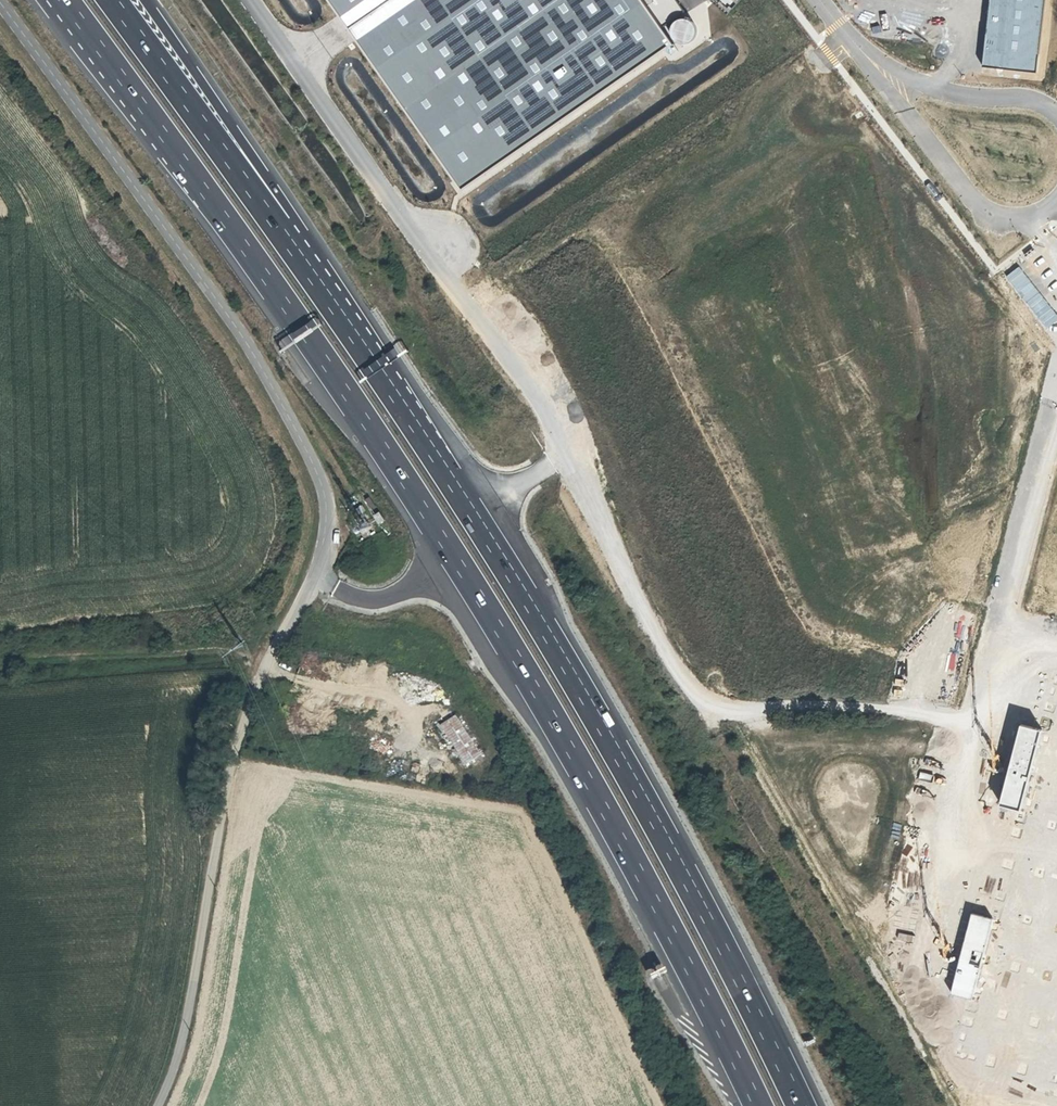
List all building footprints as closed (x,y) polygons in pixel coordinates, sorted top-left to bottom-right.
[(345,29),(459,193),(671,41),(642,0),(325,0),(345,29)] [(982,65),(1035,71),(1043,0),(990,0),(982,65)] [(365,500),(371,508),(375,505),(370,497),(365,500)] [(363,505),(356,510),(359,514),(366,510),(363,505)] [(1043,679),(948,1051),(1056,1079),(1056,683),(1043,679)] [(453,714),(436,725),(464,765),(480,754),(453,714)]
